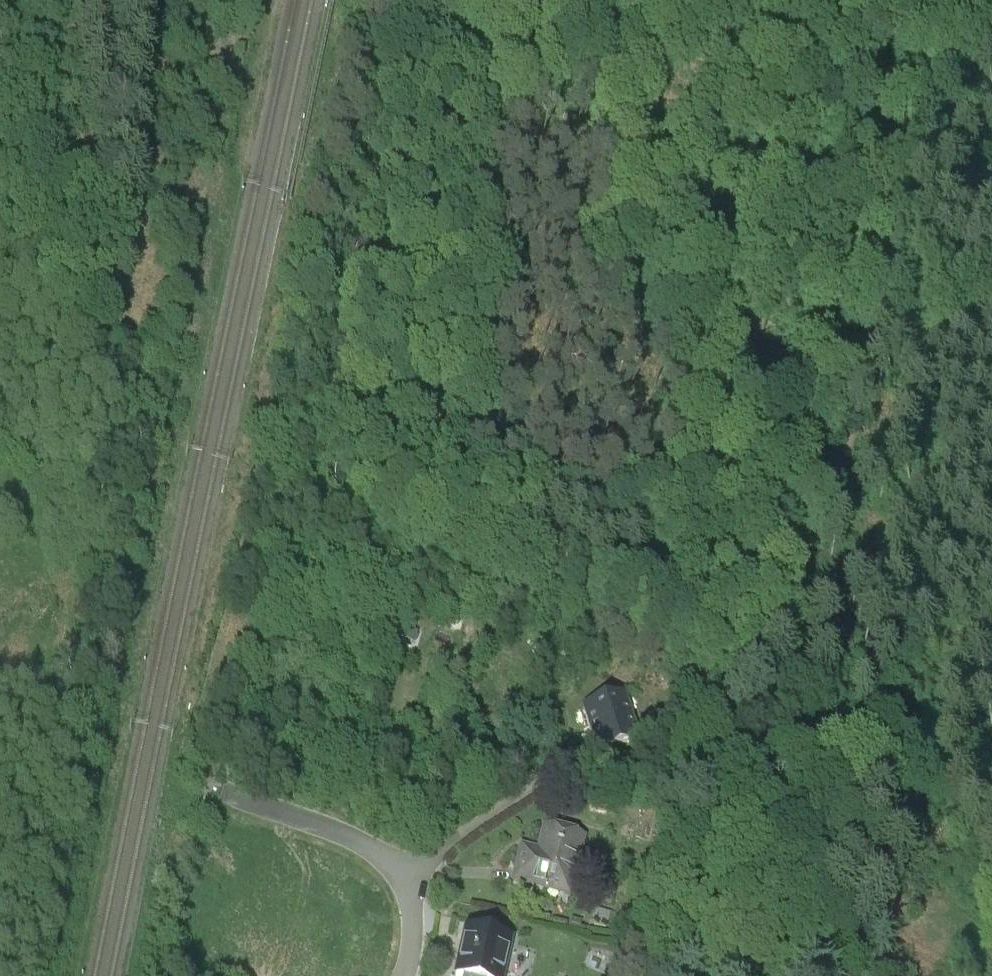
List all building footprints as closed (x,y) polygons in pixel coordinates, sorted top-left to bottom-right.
[(420,637),(404,631),(399,643),(415,650),(420,637)] [(595,763),(639,749),(622,701),(579,715),(595,763)] [(542,829),(535,855),(517,850),(507,889),(570,905),(586,840),(542,829)] [(464,937),(455,975),(503,975),(509,947),(464,937)]
